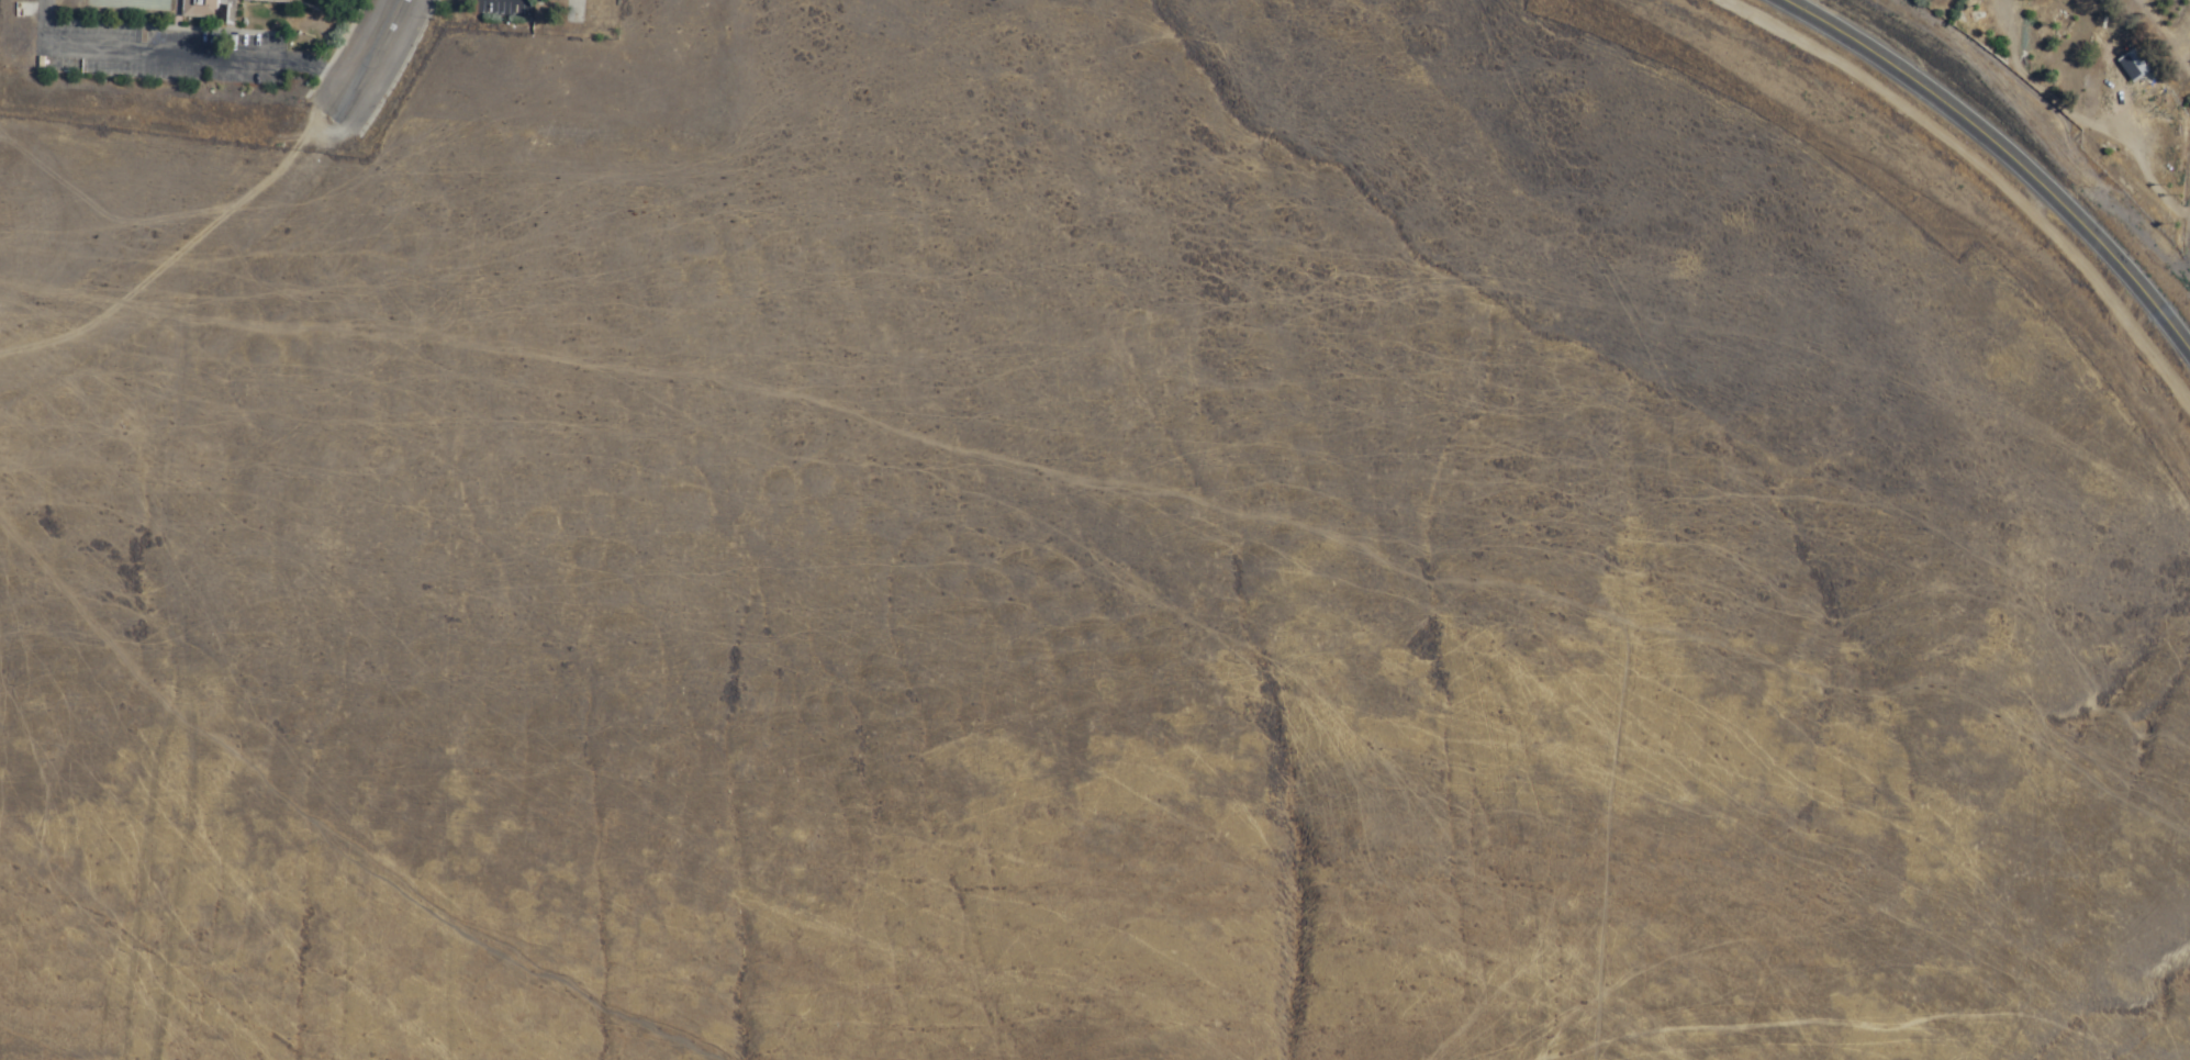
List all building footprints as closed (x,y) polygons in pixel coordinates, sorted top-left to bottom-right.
[(181,17),(216,18),(217,0),(181,0),(181,17)] [(2127,83),(2146,74),(2134,49),(2115,58),(2127,83)]
